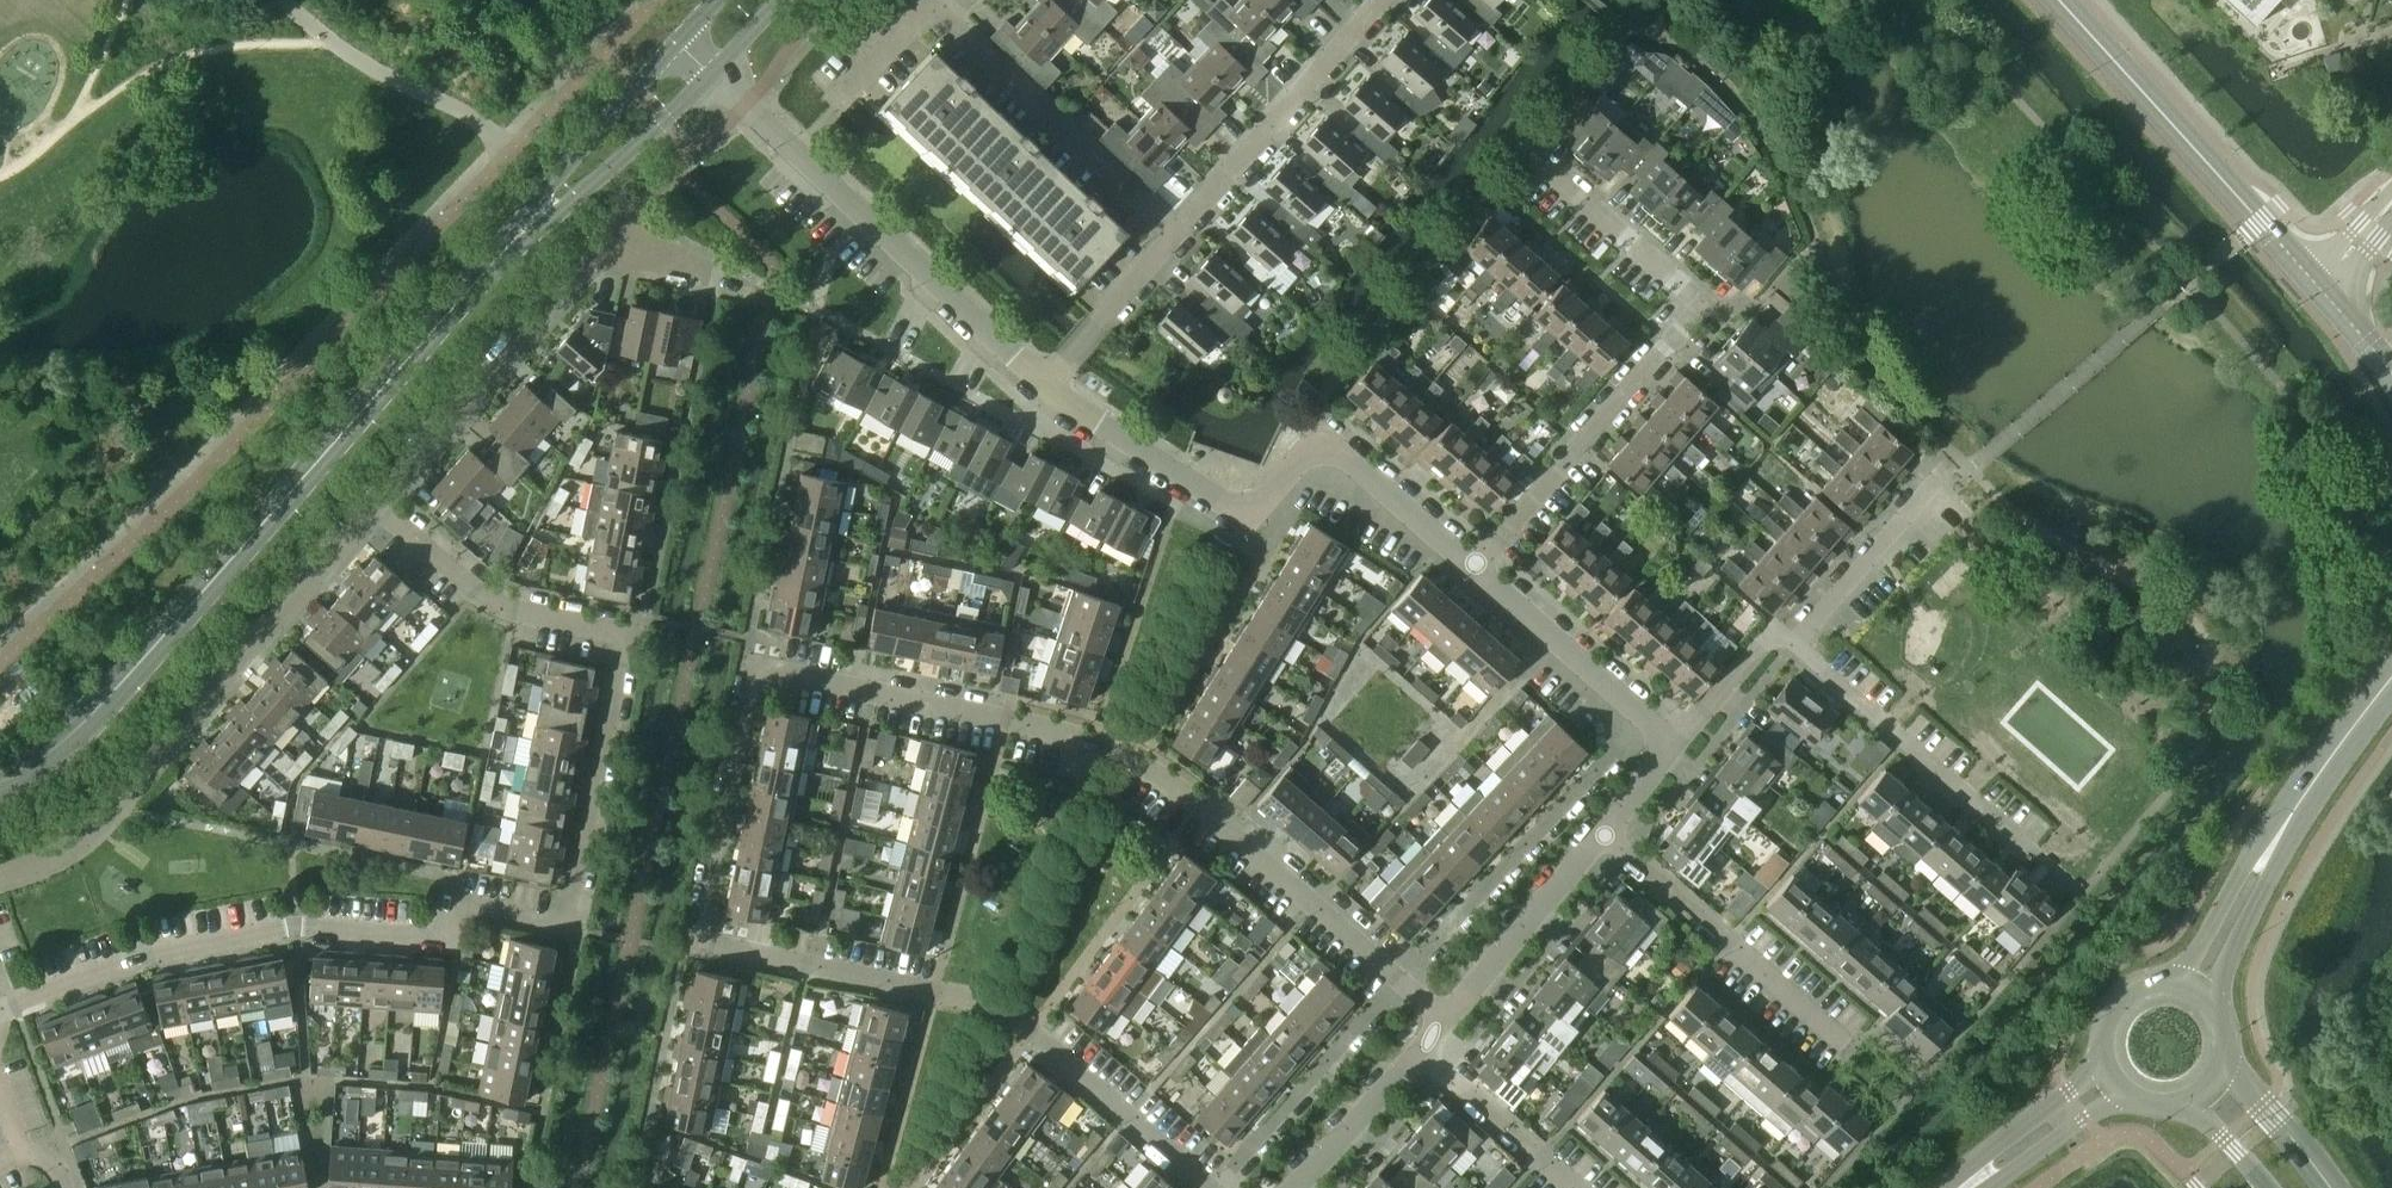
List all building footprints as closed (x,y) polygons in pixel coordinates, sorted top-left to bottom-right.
[(1102,27),(1073,0),(1040,0),(1027,14),(1060,45),(1075,28),(1089,41),(1102,27)] [(1102,27),(1114,13),(1101,1),(1102,0),(1073,0),(1102,27)] [(1260,62),(1275,46),(1266,38),(1279,25),(1253,0),(1240,0),(1231,10),(1220,0),(1215,0),(1204,12),(1211,18),(1260,63),(1260,62)] [(1279,25),(1292,11),(1301,19),(1316,3),(1313,0),(1253,0),(1279,25)] [(1414,15),(1432,31),(1423,41),(1453,68),(1472,46),(1463,38),(1475,24),(1449,0),(1428,0),(1414,15)] [(1465,3),(1491,25),(1501,13),(1492,5),(1496,0),(1468,0),(1465,3)] [(2257,23),(2278,0),(2232,0),(2257,23)] [(1060,45),(1027,14),(1014,27),(1006,19),(990,36),(1045,88),(1058,73),(1045,61),(1060,45)] [(1197,60),(1230,91),(1242,78),(1251,86),(1267,69),(1260,62),(1260,63),(1211,18),(1199,31),(1212,44),(1197,60)] [(1402,36),(1380,61),(1403,81),(1393,92),(1419,114),(1429,102),(1420,94),(1441,70),(1402,36)] [(1617,45),(1601,65),(1621,82),(1645,53),(1646,52),(1639,46),(1633,41),(1622,41),(1617,45)] [(941,171),(996,114),(969,88),(974,83),(963,73),(958,78),(931,53),(877,109),(898,128),(897,129),(921,152),(922,152),(941,171)] [(1230,91),(1197,60),(1181,76),(1168,64),(1155,78),(1210,129),(1226,113),(1217,104),(1230,91)] [(1689,73),(1672,92),(1687,105),(1706,84),(1691,71),(1689,73)] [(1141,120),(1173,151),(1186,138),(1195,146),(1210,129),(1155,78),(1142,91),(1156,104),(1141,120)] [(1365,79),(1343,104),(1360,120),(1351,131),(1388,163),(1399,151),(1386,141),(1395,130),(1392,127),(1404,113),(1365,79)] [(1614,124),(1614,123),(1593,105),(1599,98),(1587,88),(1564,115),(1574,125),(1562,139),(1575,150),(1577,148),(1587,156),(1614,124)] [(996,114),(941,171),(961,189),(960,190),(984,213),(985,213),(1004,231),(1059,173),(1033,148),(1037,143),(1027,133),(1022,138),(996,114)] [(1652,144),(1642,135),(1620,117),(1614,123),(1614,124),(1587,156),(1596,165),(1594,167),(1607,178),(1619,164),(1629,173),(1632,169),(1653,145),(1652,144)] [(1323,119),(1301,144),(1324,164),(1314,175),(1347,203),(1358,191),(1350,185),(1359,175),(1350,167),(1362,153),(1323,119)] [(1173,151),(1141,120),(1125,136),(1112,124),(1099,138),(1154,190),(1170,173),(1161,164),(1173,151)] [(1727,127),(1716,140),(1726,148),(1737,136),(1727,127)] [(1654,209),(1682,177),(1661,158),(1667,151),(1655,141),(1652,144),(1653,145),(1632,169),(1642,178),(1630,191),(1643,203),(1645,200),(1654,209)] [(1396,156),(1389,164),(1398,172),(1405,163),(1396,156)] [(1286,162),(1263,187),(1281,203),(1272,214),(1302,240),(1313,228),(1304,220),(1325,196),(1286,162)] [(1721,198),(1710,188),(1689,170),(1682,177),(1654,209),(1664,217),(1662,220),(1675,231),(1687,217),(1697,226),(1721,198)] [(1086,198),(1059,173),(1004,231),(1024,250),(1023,251),(1048,274),(1050,272),(1070,291),(1124,234),(1097,208),(1102,203),(1091,193),(1086,198)] [(1721,198),(1697,226),(1707,234),(1695,248),(1707,259),(1709,257),(1719,265),(1747,234),(1726,215),(1732,208),(1721,198)] [(1252,209),(1230,234),(1252,253),(1243,264),(1268,286),(1287,265),(1278,257),(1291,243),(1252,209)] [(1486,267),(1514,235),(1520,228),(1515,224),(1514,226),(1509,222),(1504,227),(1491,215),(1463,248),(1464,248),(1448,266),(1457,275),(1473,256),(1485,267),(1486,267)] [(1747,234),(1719,265),(1729,274),(1727,276),(1740,287),(1752,273),(1763,283),(1786,255),(1775,245),(1768,252),(1747,234)] [(1507,286),(1536,254),(1541,247),(1537,243),(1535,245),(1530,241),(1526,246),(1514,235),(1486,267),(1485,267),(1469,285),(1479,293),(1495,275),(1507,286)] [(1234,332),(1234,333),(1241,339),(1242,338),(1252,327),(1241,318),(1249,308),(1240,300),(1253,286),(1214,252),(1192,277),(1210,292),(1200,303),(1209,310),(1234,332)] [(1507,286),(1491,304),(1500,312),(1516,294),(1530,306),(1558,273),(1557,273),(1563,266),(1558,262),(1557,264),(1552,260),(1548,264),(1536,254),(1507,286)] [(1556,335),(1584,303),(1572,292),(1577,287),(1572,283),(1573,281),(1569,277),(1563,284),(1562,283),(1534,316),(1547,327),(1531,345),(1540,354),(1556,335)] [(1556,335),(1569,346),(1553,364),(1562,373),(1578,354),(1606,322),(1594,311),(1598,306),(1593,302),(1595,300),(1590,296),(1584,303),(1556,335)] [(1209,310),(1200,321),(1177,301),(1155,326),(1194,360),(1215,337),(1224,344),(1234,333),(1234,332),(1209,310)] [(605,354),(606,354),(621,357),(623,351),(649,357),(658,310),(631,304),(628,318),(613,315),(605,354)] [(606,354),(605,354),(613,315),(590,310),(556,348),(592,380),(604,366),(606,354)] [(658,310),(649,357),(676,362),(679,347),(694,350),(701,319),(658,310)] [(1578,354),(1590,365),(1574,383),(1583,391),(1599,373),(1600,374),(1628,341),(1615,330),(1620,325),(1615,321),(1616,319),(1612,315),(1606,322),(1578,354)] [(1766,369),(1767,368),(1785,348),(1792,354),(1802,342),(1775,318),(1766,329),(1752,317),(1741,329),(1743,331),(1734,341),(1766,369)] [(1774,375),(1767,368),(1766,369),(1734,341),(1726,351),(1724,349),(1713,362),(1726,374),(1717,385),(1745,409),(1774,375)] [(863,409),(875,388),(865,382),(873,367),(863,361),(865,358),(839,343),(835,343),(833,345),(812,383),(812,386),(814,389),(828,396),(830,391),(863,409)] [(1396,380),(1384,369),(1400,351),(1390,343),(1375,361),(1374,360),(1346,393),(1359,404),(1354,409),(1359,413),(1358,415),(1362,419),(1368,413),(1368,412),(1396,380)] [(1368,412),(1368,413),(1380,423),(1376,428),(1381,432),(1379,434),(1384,438),(1390,431),(1418,399),(1405,388),(1421,370),(1412,362),(1396,380),(1368,412)] [(1698,426),(1697,426),(1715,442),(1724,433),(1705,417),(1717,404),(1685,375),(1684,376),(1677,370),(1673,375),(1675,376),(1671,381),(1676,385),(1665,397),(1698,426)] [(875,388),(863,409),(898,428),(918,391),(894,378),(886,393),(875,388)] [(1390,431),(1402,442),(1398,447),(1402,451),(1401,453),(1405,457),(1411,450),(1412,451),(1440,418),(1427,407),(1443,388),(1434,380),(1418,399),(1390,431)] [(507,405),(542,436),(560,416),(565,420),(576,408),(552,386),(542,398),(525,384),(507,405)] [(898,428),(932,446),(952,410),(941,404),(918,391),(898,428)] [(1679,447),(1678,448),(1697,464),(1705,454),(1686,438),(1697,426),(1698,426),(1665,397),(1658,392),(1654,396),(1656,398),(1652,403),(1657,407),(1646,419),(1679,447)] [(495,451),(519,472),(530,460),(525,456),(542,436),(507,405),(489,425),(505,440),(495,451)] [(1892,472),(1892,473),(1898,478),(1903,474),(1901,472),(1905,467),(1900,463),(1911,450),(1879,422),(1860,406),(1852,416),(1870,432),(1860,444),(1859,444),(1892,472)] [(932,446),(955,459),(948,474),(958,479),(986,428),(963,415),(962,415),(952,410),(932,446)] [(1660,469),(1678,485),(1686,476),(1668,460),(1678,448),(1679,447),(1646,419),(1639,413),(1635,418),(1637,419),(1633,424),(1638,429),(1628,441),(1660,469)] [(1473,440),(1474,441),(1489,423),(1480,415),(1464,433),(1451,421),(1422,454),(1423,454),(1417,461),(1422,465),(1424,463),(1428,467),(1433,463),(1445,473),(1473,440)] [(991,500),(992,498),(1012,461),(1001,455),(1009,440),(986,428),(958,479),(957,482),(991,500)] [(1859,444),(1860,444),(1842,428),(1833,437),(1852,453),(1841,465),(1841,466),(1873,494),(1880,500),(1884,495),(1882,494),(1886,489),(1881,485),(1892,473),(1892,472),(1859,444)] [(610,458),(662,468),(664,457),(658,456),(661,440),(616,430),(610,458)] [(1473,440),(1445,473),(1439,480),(1444,484),(1445,482),(1450,486),(1454,481),(1466,492),(1495,459),(1495,460),(1511,441),(1502,433),(1486,451),(1474,441),(1473,440)] [(584,435),(576,448),(585,454),(593,440),(584,435)] [(1660,469),(1628,441),(1621,435),(1617,439),(1618,441),(1614,446),(1619,450),(1608,463),(1640,491),(1641,491),(1659,507),(1667,498),(1649,482),(1660,469)] [(830,436),(828,445),(826,457),(839,459),(843,438),(830,436)] [(451,469),(486,500),(504,480),(509,485),(519,472),(495,451),(486,462),(469,448),(451,469)] [(585,454),(576,448),(568,462),(578,467),(585,454)] [(1841,466),(1841,465),(1823,449),(1814,459),(1833,475),(1821,488),(1853,516),(1854,516),(1861,522),(1865,517),(1863,515),(1867,510),(1862,506),(1873,494),(1841,466)] [(1022,467),(1012,461),(992,498),(1015,510),(1023,495),(1034,501),(1054,464),(1031,452),(1022,467)] [(1466,492),(1460,499),(1465,503),(1467,501),(1472,505),(1476,500),(1489,511),(1517,479),(1533,460),(1523,452),(1507,470),(1495,460),(1495,459),(1466,492)] [(610,458),(605,483),(605,484),(650,493),(653,478),(660,479),(662,468),(610,458)] [(872,477),(877,467),(865,460),(859,470),(872,477)] [(1034,501),(1068,520),(1080,498),(1069,492),(1077,477),(1054,464),(1034,501)] [(889,473),(877,467),(872,477),(884,483),(889,473)] [(495,508),(486,500),(451,469),(432,490),(449,504),(438,516),(463,537),(473,525),(478,529),(495,508)] [(791,497),(842,508),(847,482),(801,472),(797,487),(793,486),(791,497)] [(592,481),(586,509),(651,521),(653,511),(647,509),(650,493),(605,484),(605,483),(592,481)] [(1068,520),(1102,538),(1122,501),(1099,488),(1090,504),(1080,498),(1068,520)] [(882,492),(877,515),(886,517),(890,495),(882,492)] [(1795,518),(1827,546),(1838,534),(1843,538),(1847,533),(1849,535),(1853,530),(1846,524),(1847,524),(1815,495),(1803,509),(1785,493),(1777,502),(1795,518)] [(837,533),(842,508),(791,497),(789,508),(793,509),(790,523),(837,533)] [(1122,501),(1102,538),(1137,557),(1148,536),(1151,538),(1159,521),(1160,518),(1158,515),(1146,509),(1144,513),(1122,501)] [(1551,578),(1557,571),(1585,539),(1573,528),(1589,510),(1580,502),(1564,520),(1563,519),(1535,551),(1548,563),(1543,568),(1548,572),(1547,574),(1551,578)] [(594,537),(639,547),(642,531),(649,532),(651,521),(586,509),(581,534),(594,537)] [(1795,518),(1784,530),(1766,514),(1758,523),(1776,540),(1776,539),(1809,568),(1809,567),(1819,555),(1824,560),(1828,555),(1830,556),(1834,552),(1827,546),(1795,518)] [(886,517),(877,515),(874,529),(883,530),(886,517)] [(1585,539),(1557,571),(1569,582),(1565,587),(1570,591),(1568,593),(1573,597),(1579,590),(1607,557),(1595,547),(1611,529),(1601,520),(1585,539)] [(831,558),(837,533),(790,523),(787,538),(783,537),(780,548),(831,558)] [(1293,543),(1337,571),(1351,549),(1310,523),(1302,536),(1299,534),(1293,543)] [(532,536),(525,549),(534,554),(542,541),(532,536)] [(1776,539),(1776,540),(1765,552),(1747,536),(1739,545),(1757,561),(1790,589),(1800,577),(1805,581),(1810,576),(1811,578),(1815,573),(1809,567),(1809,568),(1776,539)] [(639,547),(594,537),(588,565),(640,575),(642,564),(636,562),(639,547)] [(923,551),(925,540),(911,537),(909,548),(923,551)] [(1014,539),(1007,552),(1017,557),(1023,544),(1014,539)] [(1607,557),(1579,590),(1591,601),(1586,606),(1591,610),(1590,612),(1594,616),(1600,609),(1601,610),(1629,577),(1616,566),(1632,547),(1623,539),(1607,557)] [(939,543),(925,540),(923,551),(937,554),(939,543)] [(1323,593),(1337,571),(1293,543),(1287,553),(1290,555),(1283,567),(1323,593)] [(826,584),(831,558),(780,548),(778,559),(782,559),(779,574),(826,584)] [(534,554),(525,549),(518,562),(527,568),(534,554)] [(869,551),(866,566),(875,568),(878,553),(869,551)] [(1017,557),(1007,552),(1000,564),(1010,569),(1017,557)] [(886,553),(884,562),(898,565),(900,556),(886,553)] [(421,596),(409,586),(375,555),(364,567),(359,563),(352,572),(391,606),(403,616),(421,596)] [(1757,561),(1746,573),(1728,557),(1720,567),(1738,583),(1770,611),(1782,598),(1787,603),(1791,598),(1793,599),(1797,595),(1790,589),(1757,561)] [(935,573),(937,564),(924,561),(922,570),(935,573)] [(937,564),(935,573),(932,589),(940,591),(946,587),(948,576),(949,576),(951,567),(937,564)] [(640,575),(588,565),(583,591),(628,601),(631,584),(637,585),(640,575)] [(875,568),(866,566),(863,579),(873,581),(875,568)] [(1309,615),(1323,593),(1283,567),(1275,580),(1271,577),(1265,587),(1309,615)] [(1066,579),(1080,583),(1084,572),(1070,568),(1066,579)] [(986,584),(988,574),(974,571),(972,581),(986,584)] [(349,585),(339,597),(373,627),(391,606),(352,572),(344,580),(349,585)] [(1084,572),(1080,583),(1094,588),(1097,577),(1084,572)] [(821,609),(826,584),(779,574),(776,588),(772,587),(770,598),(821,609)] [(1002,577),(988,574),(986,584),(1000,587),(1002,577)] [(1411,628),(1414,623),(1444,588),(1436,581),(1433,584),(1421,574),(1390,610),(1411,628)] [(1396,577),(1386,588),(1393,594),(1403,583),(1396,577)] [(1656,606),(1656,607),(1672,589),(1663,580),(1647,599),(1633,587),(1605,619),(1606,620),(1600,626),(1604,631),(1606,629),(1611,633),(1615,628),(1627,639),(1656,606)] [(1020,585),(1017,599),(1026,601),(1029,587),(1020,585)] [(1295,636),(1309,615),(1265,587),(1259,596),(1263,598),(1255,611),(1295,636)] [(1414,623),(1433,640),(1461,608),(1450,598),(1452,595),(1444,588),(1414,623)] [(1064,614),(1114,630),(1117,620),(1113,618),(1118,604),(1073,589),(1064,614)] [(323,604),(316,613),(355,647),(373,627),(339,597),(328,608),(323,604)] [(821,609),(770,598),(768,609),(772,610),(769,625),(815,635),(821,609)] [(1026,601),(1017,599),(1014,613),(1024,615),(1026,601)] [(1677,625),(1678,626),(1694,607),(1684,599),(1668,617),(1656,607),(1656,606),(1627,639),(1621,645),(1626,650),(1628,648),(1632,652),(1637,647),(1649,658),(1677,625)] [(1361,617),(1368,623),(1377,612),(1363,600),(1354,611),(1361,617)] [(856,616),(865,618),(868,605),(859,603),(856,616)] [(893,651),(918,656),(928,608),(902,603),(900,613),(901,613),(893,651)] [(901,613),(900,613),(875,607),(867,646),(893,651),(901,613)] [(953,614),(928,608),(918,656),(943,662),(953,614)] [(1452,656),(1453,657),(1483,622),(1475,614),(1472,618),(1461,608),(1433,640),(1427,648),(1446,664),(1452,656)] [(1281,658),(1295,636),(1255,611),(1247,623),(1243,621),(1237,630),(1281,658)] [(337,668),(355,647),(316,613),(308,621),(313,626),(302,638),(337,668)] [(943,662),(968,667),(978,619),(953,614),(943,662)] [(1056,638),(1101,653),(1106,639),(1110,641),(1114,630),(1064,614),(1056,638)] [(862,631),(865,618),(856,616),(854,630),(862,631)] [(1368,623),(1361,617),(1352,627),(1359,633),(1368,623)] [(1699,644),(1715,626),(1706,618),(1690,636),(1678,626),(1677,625),(1649,658),(1643,664),(1648,668),(1649,667),(1654,671),(1658,666),(1670,676),(1699,644)] [(1005,624),(978,619),(968,667),(994,672),(1005,624)] [(430,621),(420,632),(428,639),(438,628),(430,621)] [(1453,657),(1471,673),(1472,674),(1499,642),(1488,632),(1491,629),(1483,622),(1453,657)] [(1235,642),(1227,654),(1268,680),(1281,658),(1237,630),(1232,640),(1235,642)] [(428,639),(420,632),(410,644),(418,651),(428,639)] [(1372,649),(1382,659),(1388,652),(1389,652),(1397,642),(1386,633),(1372,649)] [(1010,636),(1007,650),(1015,652),(1016,651),(1023,652),(1026,640),(1010,636)] [(1699,644),(1670,676),(1664,683),(1669,687),(1671,685),(1675,690),(1680,685),(1693,696),(1721,664),(1721,663),(1737,645),(1727,637),(1711,655),(1699,644)] [(1056,638),(1048,663),(1097,679),(1101,669),(1097,667),(1101,653),(1056,638)] [(1472,674),(1471,673),(1467,677),(1488,695),(1522,656),(1513,648),(1511,652),(1499,642),(1472,674)] [(1333,660),(1341,665),(1348,653),(1332,645),(1326,656),(1333,660)] [(269,666),(309,700),(327,679),(293,649),(282,661),(277,657),(269,666)] [(1015,652),(1007,650),(1004,664),(1013,666),(1015,652)] [(1398,661),(1389,652),(1388,652),(1382,659),(1392,668),(1398,661)] [(1254,702),(1268,680),(1227,654),(1219,667),(1216,665),(1210,674),(1254,702)] [(544,685),(595,696),(597,685),(591,683),(594,667),(549,658),(544,685)] [(1334,677),(1341,665),(1333,660),(1326,672),(1334,677)] [(394,661),(384,673),(392,680),(402,669),(394,661)] [(508,662),(505,677),(515,679),(518,664),(508,662)] [(1097,679),(1048,663),(1039,688),(1085,703),(1090,688),(1094,690),(1097,679)] [(267,678),(256,690),(291,721),(309,700),(269,666),(262,674),(267,678)] [(1411,683),(1421,693),(1428,685),(1427,685),(1432,679),(1422,670),(1417,676),(1411,683)] [(392,680),(384,673),(374,684),(382,691),(392,680)] [(1240,723),(1254,702),(1210,674),(1204,683),(1208,685),(1200,698),(1240,723)] [(515,679),(505,677),(501,692),(512,694),(515,679)] [(1767,731),(1791,750),(1803,735),(1813,742),(1836,713),(1817,698),(1816,700),(1810,695),(1811,693),(1791,678),(1768,707),(1778,715),(1766,731),(1767,731)] [(544,685),(538,711),(583,721),(586,705),(593,706),(595,696),(544,685)] [(1428,685),(1421,693),(1432,702),(1438,695),(1428,685)] [(1527,694),(1521,688),(1511,698),(1517,704),(1527,694)] [(273,741),(291,721),(256,690),(246,702),(241,698),(234,706),(273,741)] [(1315,694),(1308,706),(1317,710),(1323,698),(1315,694)] [(1226,745),(1240,723),(1200,698),(1192,710),(1188,708),(1182,717),(1226,745)] [(255,762),(273,741),(234,706),(226,715),(231,719),(220,731),(255,762)] [(1317,710),(1308,706),(1302,718),(1310,723),(1317,710)] [(341,708),(331,719),(339,727),(349,715),(341,708)] [(763,735),(807,744),(812,718),(768,709),(763,735)] [(538,711),(532,738),(584,749),(586,738),(580,737),(583,721),(538,711)] [(1460,727),(1467,720),(1456,711),(1450,718),(1460,727)] [(1529,732),(1570,772),(1578,764),(1575,761),(1585,750),(1547,713),(1529,732)] [(496,715),(494,730),(504,732),(507,717),(496,715)] [(1485,726),(1491,732),(1500,722),(1494,716),(1485,726)] [(1238,753),(1226,745),(1182,717),(1176,727),(1180,729),(1172,742),(1209,765),(1207,768),(1208,773),(1217,779),(1222,778),(1238,753)] [(339,727),(331,719),(321,730),(329,738),(339,727)] [(346,745),(358,732),(349,725),(339,736),(347,743),(346,745)] [(1481,742),(1491,732),(1485,726),(1475,736),(1481,742)] [(504,732),(494,730),(491,745),(501,747),(504,732)] [(198,747),(249,792),(237,782),(255,762),(220,731),(210,743),(205,739),(198,747)] [(1730,754),(1767,784),(1782,766),(1786,770),(1797,755),(1791,750),(1767,731),(1766,731),(1757,743),(1746,734),(1730,754)] [(1529,732),(1511,751),(1549,788),(1559,777),(1562,780),(1570,772),(1529,732)] [(763,735),(758,760),(801,769),(807,744),(763,735)] [(347,743),(339,736),(329,748),(337,755),(346,745),(347,743)] [(864,751),(874,753),(877,738),(867,736),(864,751)] [(843,751),(853,753),(856,739),(846,737),(843,751)] [(1326,744),(1336,753),(1342,746),(1332,737),(1326,744)] [(532,738),(527,765),(572,774),(575,758),(582,760),(584,749),(532,738)] [(1401,758),(1411,767),(1428,748),(1418,738),(1401,758)] [(399,756),(401,757),(404,742),(394,739),(391,755),(387,768),(397,770),(399,756)] [(1290,739),(1281,749),(1288,756),(1297,745),(1290,739)] [(926,766),(969,778),(976,752),(933,741),(926,766)] [(404,742),(401,757),(411,759),(414,744),(404,742)] [(1342,746),(1336,753),(1347,763),(1353,756),(1342,746)] [(249,792),(198,747),(190,756),(195,760),(184,773),(230,813),(249,792)] [(305,748),(294,760),(303,767),(313,756),(305,748)] [(1288,756),(1281,749),(1272,760),(1279,766),(1288,756)] [(442,765),(452,767),(455,752),(444,750),(442,765)] [(851,768),(853,753),(843,751),(841,766),(851,768)] [(871,767),(874,753),(864,751),(861,765),(871,767)] [(1493,770),(1501,777),(1535,809),(1542,801),(1539,798),(1549,788),(1511,751),(1493,770)] [(455,752),(452,767),(462,769),(465,754),(455,752)] [(1449,763),(1455,769),(1465,760),(1458,754),(1449,763)] [(1716,794),(1747,819),(1757,806),(1753,802),(1767,784),(1730,754),(1714,774),(1725,783),(1716,794)] [(303,767),(294,760),(285,771),(293,779),(303,767)] [(796,794),(801,769),(758,760),(752,785),(796,794)] [(1465,760),(1455,769),(1465,778),(1474,768),(1465,760)] [(1446,779),(1455,769),(1449,763),(1439,773),(1446,779)] [(527,765),(521,791),(573,802),(575,791),(569,790),(572,774),(527,765)] [(926,766),(919,791),(963,803),(969,778),(926,766)] [(485,768),(483,783),(493,785),(496,771),(485,768)] [(1878,818),(1905,787),(1884,768),(1857,800),(1878,818)] [(1370,771),(1364,778),(1358,785),(1359,792),(1366,797),(1375,787),(1375,788),(1381,780),(1370,771)] [(1277,821),(1303,792),(1282,774),(1257,804),(1277,821)] [(1241,809),(1260,788),(1246,777),(1228,797),(1241,809)] [(1501,777),(1483,796),(1514,825),(1524,814),(1527,817),(1535,809),(1501,777)] [(1381,780),(1375,788),(1385,796),(1391,789),(1381,780)] [(493,785),(483,783),(479,799),(490,801),(493,785)] [(752,785),(747,810),(791,819),(796,794),(752,785)] [(856,786),(853,801),(863,803),(866,788),(856,786)] [(332,836),(340,795),(301,787),(294,818),(308,820),(306,830),(332,836)] [(836,787),(833,802),(843,804),(846,789),(836,787)] [(1890,846),(1890,845),(1893,843),(1926,805),(1905,787),(1878,818),(1869,828),(1890,846)] [(521,791),(516,818),(561,827),(564,812),(571,813),(573,802),(521,791)] [(919,791),(913,816),(956,828),(963,803),(919,791)] [(1414,801),(1420,807),(1429,797),(1423,791),(1414,801)] [(1277,821),(1296,838),(1322,809),(1303,792),(1277,821)] [(1680,817),(1717,847),(1732,829),(1736,832),(1747,819),(1716,794),(1707,806),(1696,797),(1680,817)] [(332,836),(357,841),(365,800),(340,795),(332,836)] [(1483,796),(1466,815),(1499,847),(1507,839),(1504,836),(1514,825),(1483,796)] [(276,799),(273,814),(269,828),(280,831),(286,801),(276,799)] [(357,841),(382,846),(391,805),(365,800),(357,841)] [(863,803),(853,801),(850,816),(861,818),(863,803)] [(1420,807),(1414,801),(1404,811),(1410,817),(1420,807)] [(843,804),(833,802),(829,817),(839,819),(843,804)] [(416,811),(391,805),(382,846),(407,852),(416,811)] [(1946,823),(1926,805),(1893,843),(1894,850),(1906,860),(1913,860),(1919,854),(1946,823)] [(1499,847),(1466,815),(1457,807),(1440,825),(1448,833),(1478,862),(1488,852),(1492,855),(1499,847)] [(1322,809),(1296,838),(1316,855),(1341,826),(1322,809)] [(786,845),(791,819),(747,810),(742,836),(786,845)] [(407,852),(433,857),(441,816),(416,811),(407,852)] [(441,816),(433,857),(459,862),(467,821),(441,816)] [(913,816),(906,841),(950,853),(956,828),(913,816)] [(1717,847),(1680,817),(1664,837),(1675,846),(1666,858),(1696,882),(1708,868),(1703,865),(1717,847)] [(516,818),(510,844),(510,845),(562,855),(564,844),(558,843),(561,827),(516,818)] [(1341,826),(1316,855),(1336,872),(1361,843),(1359,841),(1365,834),(1365,832),(1351,820),(1349,820),(1343,827),(1341,826)] [(471,837),(482,839),(485,824),(474,822),(471,837)] [(1967,841),(1946,823),(1919,854),(1939,872),(1967,841)] [(1387,828),(1378,838),(1385,844),(1394,834),(1387,828)] [(1448,833),(1430,852),(1464,884),(1471,876),(1468,873),(1478,862),(1448,833)] [(1848,852),(1854,845),(1842,834),(1835,841),(1848,852)] [(781,870),(786,845),(742,836),(737,861),(781,870)] [(482,839),(471,837),(468,852),(479,854),(482,839)] [(845,837),(842,852),(853,854),(856,839),(845,837)] [(1385,844),(1378,838),(1368,848),(1375,855),(1385,844)] [(825,839),(823,852),(832,854),(835,841),(825,839)] [(493,859),(507,862),(505,872),(550,881),(553,865),(559,866),(562,855),(510,845),(510,844),(496,841),(493,859)] [(906,841),(900,866),(943,878),(950,853),(906,841)] [(1987,858),(1967,841),(1939,872),(1960,890),(1987,858)] [(1405,863),(1443,900),(1453,889),(1456,892),(1464,884),(1430,852),(1423,845),(1405,863)] [(1868,856),(1854,845),(1848,852),(1861,864),(1868,856)] [(1825,853),(1837,865),(1843,858),(1831,847),(1825,853)] [(832,854),(823,852),(820,867),(829,869),(832,854)] [(853,854),(842,852),(840,866),(850,868),(853,854)] [(1167,875),(1203,902),(1220,880),(1184,853),(1167,875)] [(1843,858),(1837,865),(1850,876),(1856,870),(1843,858)] [(2007,876),(1987,858),(1960,890),(1981,908),(1989,900),(1988,899),(2008,877),(2007,876)] [(731,886),(775,895),(787,898),(792,872),(781,870),(737,861),(731,886)] [(1405,863),(1387,882),(1428,921),(1436,913),(1433,910),(1443,900),(1405,863)] [(900,866),(893,891),(937,902),(943,878),(900,866)] [(1348,883),(1357,873),(1350,867),(1341,878),(1348,883)] [(1988,899),(1989,900),(2009,917),(2036,886),(2015,867),(2007,876),(2008,877),(1988,899)] [(1890,888),(1895,881),(1883,870),(1877,876),(1890,888)] [(1786,923),(1813,892),(1792,873),(1765,905),(1786,923)] [(1167,875),(1151,897),(1187,924),(1203,902),(1167,875)] [(1908,893),(1895,881),(1890,888),(1903,899),(1908,893)] [(1428,921),(1387,882),(1369,901),(1407,938),(1417,926),(1421,929),(1428,921)] [(1878,900),(1885,893),(1871,882),(1865,889),(1878,900)] [(775,895),(731,886),(726,912),(770,921),(775,895)] [(2036,886),(2009,917),(2001,926),(2022,945),(2057,904),(2036,886)] [(833,902),(843,904),(846,889),(836,887),(833,902)] [(1725,907),(1736,917),(1753,897),(1742,887),(1725,907)] [(815,888),(812,903),(822,905),(825,890),(815,888)] [(893,891),(887,916),(930,927),(937,902),(893,891)] [(1651,952),(1639,942),(1652,927),(1656,931),(1668,917),(1638,892),(1628,904),(1617,895),(1600,914),(1649,955),(1651,952)] [(1834,910),(1813,892),(1786,923),(1807,941),(1834,910)] [(1897,904),(1885,893),(1878,900),(1891,911),(1897,904)] [(1170,946),(1187,924),(1151,897),(1134,919),(1170,946)] [(840,919),(843,904),(833,902),(830,917),(840,919)] [(822,905),(812,903),(809,917),(819,919),(822,905)] [(1930,923),(1936,917),(1923,905),(1917,912),(1930,923)] [(1807,941),(1827,959),(1854,928),(1834,910),(1807,941)] [(1647,957),(1649,955),(1600,914),(1584,934),(1595,943),(1586,954),(1616,979),(1627,966),(1622,963),(1635,947),(1647,957)] [(1284,930),(1276,923),(1267,915),(1257,927),(1265,934),(1273,942),(1284,930)] [(930,927),(887,916),(880,942),(923,953),(930,927)] [(1949,928),(1936,917),(1930,923),(1943,935),(1949,928)] [(1919,936),(1925,929),(1913,918),(1906,925),(1919,936)] [(1154,968),(1170,946),(1134,919),(1118,941),(1154,968)] [(1875,946),(1854,928),(1827,959),(1848,977),(1875,946)] [(1938,941),(1925,929),(1919,936),(1932,948),(1938,941)] [(505,965),(557,975),(560,960),(553,959),(556,948),(511,938),(505,965)] [(1875,946),(1848,977),(1868,995),(1895,964),(1902,956),(1900,955),(1901,954),(1886,941),(1885,942),(1881,938),(1875,946)] [(1295,947),(1288,940),(1277,952),(1285,959),(1295,947)] [(1118,941),(1102,962),(1138,989),(1154,968),(1118,941)] [(1971,960),(1978,952),(1965,941),(1958,948),(1971,960)] [(462,955),(471,957),(474,944),(465,942),(462,955)] [(337,1003),(341,950),(325,949),(325,956),(313,956),(310,1001),(337,1003)] [(337,1003),(362,1005),(366,960),(356,959),(356,951),(341,950),(337,1003)] [(255,955),(265,1007),(291,1002),(283,957),(271,959),(270,952),(255,955)] [(1249,952),(1239,964),(1247,971),(1257,959),(1249,952)] [(1991,964),(1978,952),(1971,960),(1985,971),(1991,964)] [(362,1005),(388,1007),(392,954),(377,953),(376,960),(366,960),(362,1005)] [(388,1007),(414,1009),(417,963),(407,963),(408,955),(392,954),(388,1007)] [(1549,976),(1585,1006),(1600,989),(1605,992),(1616,979),(1586,954),(1576,966),(1565,956),(1549,976)] [(1947,961),(1960,972),(1967,965),(1953,954),(1947,961)] [(239,1012),(265,1007),(255,955),(240,958),(241,965),(231,967),(239,1012)] [(471,957),(462,955),(459,969),(469,971),(471,957)] [(417,963),(414,1009),(441,1011),(445,958),(428,957),(428,964),(417,963)] [(1304,993),(1338,1023),(1351,1007),(1347,1004),(1352,998),(1332,979),(1336,974),(1317,957),(1304,972),(1314,982),(1304,993)] [(214,1016),(239,1012),(231,967),(221,969),(219,962),(204,964),(214,1016)] [(1102,962),(1085,984),(1121,1011),(1138,989),(1102,962)] [(189,1021),(214,1016),(204,964),(189,967),(190,974),(180,976),(189,1021)] [(1247,971),(1239,964),(1229,975),(1237,982),(1247,971)] [(1868,995),(1888,1012),(1889,1013),(1909,990),(1909,991),(1917,982),(1895,964),(1868,995)] [(505,965),(500,990),(545,999),(547,989),(554,990),(557,975),(505,965)] [(1967,965),(1960,972),(1974,984),(1980,977),(1967,965)] [(685,994),(736,1005),(742,979),(697,969),(694,985),(688,983),(685,994)] [(158,1027),(189,1021),(180,976),(170,978),(169,971),(152,974),(155,988),(148,991),(158,1027)] [(1261,971),(1251,982),(1258,989),(1268,978),(1261,971)] [(1534,1016),(1564,1041),(1575,1028),(1571,1024),(1585,1006),(1549,976),(1533,995),(1543,1004),(1534,1016)] [(163,1041),(158,1027),(148,991),(140,993),(135,980),(119,986),(122,993),(112,996),(128,1039),(133,1053),(163,1041)] [(1258,989),(1251,982),(1241,993),(1249,1000),(1258,989)] [(1885,1016),(1881,1021),(1902,1039),(1929,1008),(1937,1000),(1917,982),(1909,991),(1909,990),(1889,1013),(1888,1012),(1885,1016)] [(1121,1011),(1085,984),(1069,1006),(1104,1034),(1121,1011)] [(1689,1034),(1717,1002),(1695,984),(1668,1015),(1689,1034)] [(495,1015),(547,1026),(550,1011),(543,1009),(545,999),(500,990),(495,1015)] [(452,1006),(461,1008),(464,994),(454,992),(452,1006)] [(104,1048),(128,1039),(112,996),(103,1000),(100,993),(86,998),(104,1048)] [(1214,993),(1203,1005),(1211,1011),(1221,1000),(1214,993)] [(1304,993),(1286,1013),(1316,1039),(1320,1034),(1325,1037),(1338,1023),(1304,993)] [(731,1030),(736,1005),(685,994),(683,1005),(689,1006),(686,1021),(731,1030)] [(799,1012),(810,1014),(813,999),(803,997),(799,1012)] [(79,1057),(104,1048),(86,998),(71,1003),(73,1010),(64,1014),(79,1057)] [(782,999),(778,1013),(789,1016),(792,1001),(782,999)] [(1929,1008),(1902,1039),(1923,1058),(1958,1018),(1937,1000),(1929,1009),(1929,1008)] [(856,1026),(900,1038),(904,1024),(910,1025),(913,1014),(863,1001),(856,1026)] [(1689,1034),(1710,1052),(1737,1020),(1717,1002),(1689,1034)] [(1211,1011),(1203,1005),(1193,1016),(1201,1022),(1211,1011)] [(461,1008),(452,1006),(449,1020),(458,1022),(461,1008)] [(79,1057),(64,1014),(54,1017),(52,1011),(36,1016),(54,1066),(79,1057)] [(1225,1011),(1215,1022),(1222,1029),(1232,1018),(1225,1011)] [(810,1014),(799,1012),(796,1027),(806,1029),(810,1014)] [(789,1016),(778,1013),(775,1028),(785,1031),(789,1016)] [(1286,1013),(1268,1034),(1302,1063),(1315,1048),(1311,1044),(1316,1039),(1286,1013)] [(495,1015),(490,1040),(534,1050),(536,1040),(544,1041),(547,1026),(495,1015)] [(1564,1041),(1534,1016),(1525,1027),(1514,1018),(1497,1037),(1534,1068),(1549,1050),(1553,1054),(1564,1041)] [(1710,1052),(1702,1061),(1722,1079),(1758,1038),(1737,1020),(1710,1052)] [(726,1055),(731,1030),(686,1021),(683,1035),(677,1034),(675,1045),(726,1055)] [(1222,1029),(1215,1022),(1205,1033),(1212,1040),(1222,1029)] [(856,1026),(850,1051),(900,1064),(903,1054),(897,1052),(900,1038),(856,1026)] [(1241,1046),(1280,1080),(1284,1075),(1289,1078),(1302,1063),(1268,1034),(1259,1026),(1241,1046)] [(446,1031),(441,1056),(450,1058),(453,1045),(456,1034),(446,1031)] [(1167,1045),(1175,1053),(1185,1041),(1177,1034),(1167,1045)] [(1534,1068),(1497,1037),(1481,1057),(1492,1066),(1482,1078),(1512,1103),(1524,1089),(1519,1085),(1534,1068)] [(1778,1056),(1758,1038),(1722,1079),(1743,1097),(1778,1056)] [(490,1040),(484,1066),(536,1076),(539,1061),(532,1060),(534,1050),(490,1040)] [(721,1080),(726,1055),(675,1045),(673,1056),(679,1057),(676,1071),(721,1080)] [(1165,1064),(1175,1053),(1167,1045),(1157,1056),(1165,1064)] [(791,1046),(788,1062),(798,1064),(801,1049),(791,1046)] [(1223,1066),(1232,1074),(1266,1104),(1279,1089),(1275,1085),(1280,1080),(1241,1046),(1223,1066)] [(770,1048),(766,1063),(777,1066),(781,1050),(770,1048)] [(1660,1068),(1666,1061),(1653,1049),(1647,1057),(1660,1068)] [(850,1051),(843,1076),(887,1088),(891,1074),(897,1075),(900,1064),(850,1051)] [(1188,1052),(1179,1063),(1186,1070),(1196,1058),(1188,1052)] [(1634,1055),(1623,1067),(1644,1086),(1649,1080),(1655,1073),(1642,1062),(1634,1055)] [(383,1068),(384,1057),(370,1056),(369,1077),(383,1078),(383,1068)] [(450,1058),(441,1056),(438,1070),(448,1072),(450,1058)] [(1799,1074),(1778,1056),(1743,1097),(1763,1114),(1799,1074)] [(1589,1061),(1579,1072),(1594,1085),(1603,1074),(1589,1061)] [(1679,1072),(1666,1061),(1660,1068),(1673,1079),(1679,1072)] [(798,1064),(788,1062),(784,1076),(794,1079),(798,1064)] [(1010,1085),(1046,1112),(1063,1089),(1027,1062),(1010,1085)] [(241,1084),(239,1074),(237,1063),(223,1065),(225,1077),(227,1086),(241,1084)] [(774,1080),(777,1066),(766,1063),(763,1077),(774,1080)] [(1186,1070),(1179,1063),(1169,1075),(1176,1081),(1186,1070)] [(332,1074),(332,1065),(318,1064),(317,1073),(332,1074)] [(276,1068),(277,1077),(291,1074),(290,1065),(276,1068)] [(332,1065),(332,1074),(345,1075),(346,1066),(332,1065)] [(536,1076),(484,1066),(479,1092),(524,1101),(526,1090),(533,1092),(536,1076)] [(277,1077),(276,1068),(262,1070),(264,1080),(277,1077)] [(383,1068),(383,1078),(397,1079),(398,1069),(383,1068)] [(412,1080),(426,1081),(427,1072),(413,1070),(412,1080)] [(715,1106),(721,1080),(676,1071),(673,1086),(667,1084),(665,1095),(715,1106)] [(1668,1084),(1655,1073),(1649,1080),(1662,1092),(1668,1084)] [(1232,1074),(1214,1095),(1244,1121),(1248,1115),(1253,1119),(1266,1104),(1232,1074)] [(1819,1092),(1799,1074),(1763,1114),(1784,1133),(1792,1123),(1792,1124),(1800,1115),(1799,1115),(1819,1092)] [(843,1076),(836,1101),(887,1114),(889,1103),(884,1102),(887,1088),(843,1076)] [(227,1086),(225,1077),(211,1080),(213,1089),(227,1086)] [(179,1086),(183,1095),(196,1090),(193,1081),(179,1086)] [(1820,1132),(1820,1133),(1847,1102),(1826,1083),(1819,1092),(1799,1115),(1800,1115),(1792,1124),(1811,1141),(1820,1132)] [(362,1086),(348,1085),(335,1084),(334,1095),(348,1096),(348,1095),(362,1096),(362,1086)] [(1010,1085),(994,1106),(1030,1133),(1046,1112),(1010,1085)] [(1701,1103),(1707,1096),(1694,1085),(1688,1092),(1701,1103)] [(183,1095),(179,1086),(166,1091),(169,1100),(183,1095)] [(362,1086),(362,1096),(376,1097),(376,1087),(362,1086)] [(262,1089),(264,1099),(278,1096),(276,1087),(262,1089)] [(264,1099),(262,1089),(249,1092),(250,1101),(264,1099)] [(413,1099),(414,1090),(400,1089),(399,1098),(413,1099)] [(1598,1139),(1625,1107),(1604,1089),(1576,1120),(1598,1139)] [(414,1090),(413,1099),(427,1100),(428,1091),(414,1090)] [(1563,1094),(1545,1115),(1558,1126),(1576,1104),(1563,1094)] [(715,1106),(665,1095),(662,1106),(668,1107),(665,1122),(710,1132),(715,1106)] [(1244,1121),(1214,1095),(1196,1116),(1229,1145),(1243,1130),(1239,1126),(1244,1121)] [(212,1099),(214,1108),(227,1106),(226,1096),(212,1099)] [(363,1096),(362,1104),(375,1104),(375,1097),(363,1096)] [(464,1108),(466,1099),(452,1096),(450,1105),(464,1108)] [(779,1096),(776,1112),(786,1114),(790,1099),(779,1096)] [(1720,1107),(1707,1096),(1701,1103),(1714,1114),(1720,1107)] [(755,1112),(754,1114),(765,1116),(769,1101),(749,1097),(747,1110),(755,1112)] [(1690,1116),(1696,1109),(1682,1098),(1677,1104),(1690,1116)] [(94,1099),(69,1109),(78,1132),(103,1123),(94,1099)] [(214,1108),(212,1099),(198,1101),(200,1111),(214,1108)] [(466,1099),(464,1108),(478,1111),(480,1102),(466,1099)] [(125,1106),(128,1115),(141,1110),(138,1101),(125,1106)] [(836,1101),(830,1126),(874,1138),(878,1123),(884,1125),(887,1114),(836,1101)] [(1847,1102),(1820,1133),(1841,1151),(1869,1120),(1847,1102)] [(128,1115),(125,1106),(112,1110),(115,1119),(128,1115)] [(994,1106),(978,1128),(1013,1155),(1030,1133),(994,1106)] [(503,1116),(517,1119),(517,1118),(519,1110),(505,1107),(503,1116)] [(1598,1139),(1618,1157),(1646,1125),(1625,1107),(1598,1139)] [(160,1113),(164,1122),(177,1117),(174,1108),(160,1113)] [(1708,1120),(1696,1109),(1690,1116),(1702,1127),(1708,1120)] [(519,1110),(517,1118),(529,1121),(531,1112),(519,1110)] [(1465,1174),(1452,1162),(1465,1147),(1469,1151),(1482,1138),(1453,1111),(1442,1123),(1432,1113),(1414,1132),(1463,1176),(1465,1174)] [(786,1114),(776,1112),(772,1127),(783,1129),(786,1114)] [(164,1122),(160,1113),(147,1118),(150,1127),(164,1122)] [(762,1132),(765,1116),(754,1114),(751,1129),(762,1132)] [(1742,1139),(1748,1132),(1735,1120),(1729,1128),(1742,1139)] [(1618,1157),(1639,1174),(1666,1143),(1646,1125),(1618,1157)] [(111,1131),(114,1140),(128,1135),(124,1126),(111,1131)] [(874,1138),(830,1126),(823,1152),(828,1153),(873,1164),(876,1153),(870,1152),(874,1138)] [(997,1177),(1013,1155),(978,1128),(961,1150),(997,1177)] [(1094,1129),(1084,1141),(1093,1147),(1103,1136),(1094,1129)] [(114,1140),(111,1131),(98,1136),(101,1145),(114,1140)] [(1463,1176),(1414,1132),(1397,1151),(1408,1160),(1398,1171),(1416,1187),(1435,1187),(1438,1185),(1434,1181),(1448,1166),(1461,1178),(1463,1176)] [(1761,1143),(1748,1132),(1742,1139),(1755,1150),(1761,1143)] [(1731,1152),(1737,1145),(1724,1134),(1718,1140),(1731,1152)] [(695,1151),(699,1140),(685,1135),(681,1146),(695,1151)] [(249,1157),(255,1187),(281,1187),(274,1152),(271,1137),(246,1141),(249,1157)] [(713,1146),(699,1140),(695,1151),(709,1156),(713,1146)] [(1093,1147),(1084,1141),(1075,1152),(1083,1159),(1093,1147)] [(768,1142),(765,1157),(774,1160),(776,1160),(779,1145),(768,1142)] [(1654,1187),(1663,1187),(1687,1161),(1666,1143),(1639,1174),(1654,1187)] [(358,1147),(331,1145),(328,1187),(354,1187),(358,1147)] [(1750,1156),(1737,1145),(1731,1152),(1744,1163),(1750,1156)] [(1106,1146),(1096,1158),(1104,1165),(1114,1153),(1106,1146)] [(281,1187),(308,1187),(301,1147),(274,1152),(281,1187)] [(358,1147),(354,1187),(381,1187),(384,1149),(358,1147)] [(409,1151),(384,1149),(381,1187),(407,1187),(409,1151)] [(997,1177),(961,1150),(945,1172),(967,1187),(989,1187),(997,1177)] [(409,1151),(407,1187),(432,1187),(435,1153),(409,1151)] [(461,1155),(435,1153),(432,1187),(458,1187),(461,1155)] [(743,1168),(747,1158),(733,1153),(729,1163),(743,1168)] [(873,1164),(828,1153),(822,1178),(860,1187),(861,1187),(865,1173),(871,1175),(873,1164)] [(486,1157),(461,1155),(458,1187),(484,1187),(486,1157)] [(224,1162),(229,1187),(255,1187),(249,1157),(224,1162)] [(484,1187),(511,1187),(513,1159),(486,1157),(484,1187)] [(743,1168),(743,1170),(768,1179),(774,1160),(765,1157),(763,1157),(761,1162),(747,1157),(747,1158),(743,1168)] [(1783,1175),(1789,1168),(1776,1157),(1770,1164),(1783,1175)] [(1104,1165),(1096,1158),(1087,1170),(1095,1176),(1104,1165)] [(1687,1161),(1663,1187),(1699,1187),(1707,1179),(1687,1161)] [(198,1167),(202,1187),(229,1187),(224,1162),(198,1167)] [(173,1171),(176,1187),(202,1187),(198,1167),(173,1171)] [(1151,1167),(1133,1187),(1176,1187),(1151,1167)] [(700,1172),(689,1168),(684,1182),(695,1186),(700,1172)] [(1802,1180),(1789,1168),(1783,1175),(1796,1187),(1802,1180)] [(1772,1187),(1778,1181),(1765,1169),(1759,1176),(1772,1187)] [(1050,1182),(1056,1187),(1059,1187),(1068,1177),(1059,1170),(1050,1182)] [(173,1171),(148,1176),(150,1187),(176,1187),(173,1171)] [(792,1186),(796,1176),(781,1171),(777,1181),(792,1186)] [(1398,1171),(1388,1182),(1377,1172),(1363,1187),(1416,1187),(1398,1171)] [(933,1187),(967,1187),(945,1172),(933,1187)] [(122,1181),(124,1187),(150,1187),(148,1176),(122,1181)] [(796,1176),(792,1186),(797,1187),(808,1187),(810,1181),(796,1176)] [(1707,1179),(1699,1187),(1718,1187),(1707,1179)]
